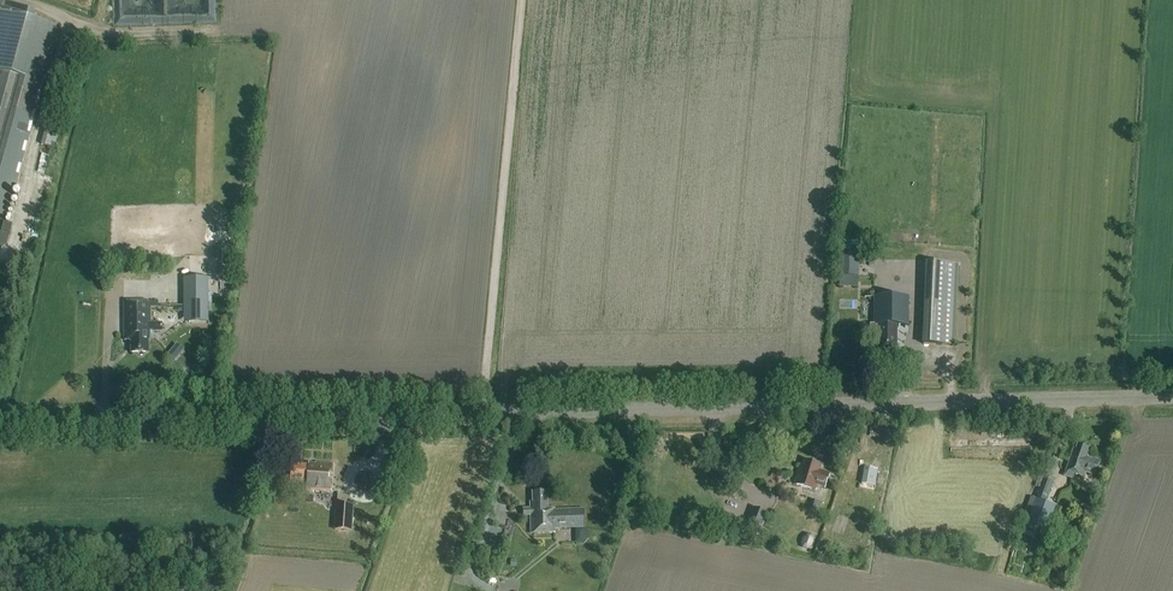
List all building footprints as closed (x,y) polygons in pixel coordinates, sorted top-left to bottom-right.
[(60,26),(0,9),(0,243),(60,26)] [(54,147),(61,120),(52,117),(45,144),(54,147)] [(858,278),(859,247),(838,246),(837,277),(858,278)] [(167,263),(167,274),(189,273),(189,262),(167,263)] [(921,345),(953,346),(954,346),(958,264),(925,263),(921,345)] [(184,279),(183,320),(207,320),(208,279),(184,279)] [(869,325),(869,339),(877,339),(877,347),(896,347),(896,325),(908,325),(908,297),(873,296),(873,325),(869,325)] [(149,332),(161,331),(161,323),(150,323),(150,301),(123,302),(124,341),(126,341),(126,339),(130,339),(130,353),(148,353),(148,340),(149,340),(149,332)] [(173,359),(183,350),(177,343),(167,353),(173,359)] [(1073,449),(1064,477),(1073,480),(1075,475),(1082,477),(1083,473),(1091,476),(1090,477),(1094,478),(1100,462),(1092,459),(1092,460),(1084,458),(1088,449),(1077,445),(1075,449),(1073,449)] [(824,489),(829,474),(819,471),(820,466),(803,461),(801,469),(798,468),(793,484),(814,491),(816,486),(824,489)] [(331,492),(333,466),(308,464),(308,466),(292,464),(290,482),(306,483),(306,490),(331,492)] [(877,469),(865,467),(862,483),(874,485),(877,469)] [(1039,488),(1035,499),(1045,502),(1053,479),(1039,473),(1034,486),(1039,488)] [(529,516),(530,534),(553,533),(553,528),(582,529),(582,511),(554,510),(554,509),(548,509),(547,493),(532,493),(532,503),(529,503),(529,509),(523,509),(523,516),(529,516)] [(814,511),(818,501),(812,499),(808,509),(814,511)] [(1045,502),(1035,499),(1026,524),(1046,532),(1055,507),(1045,502)] [(352,532),(353,506),(335,504),(334,530),(352,532)] [(768,511),(753,506),(748,521),(764,526),(768,511)]
